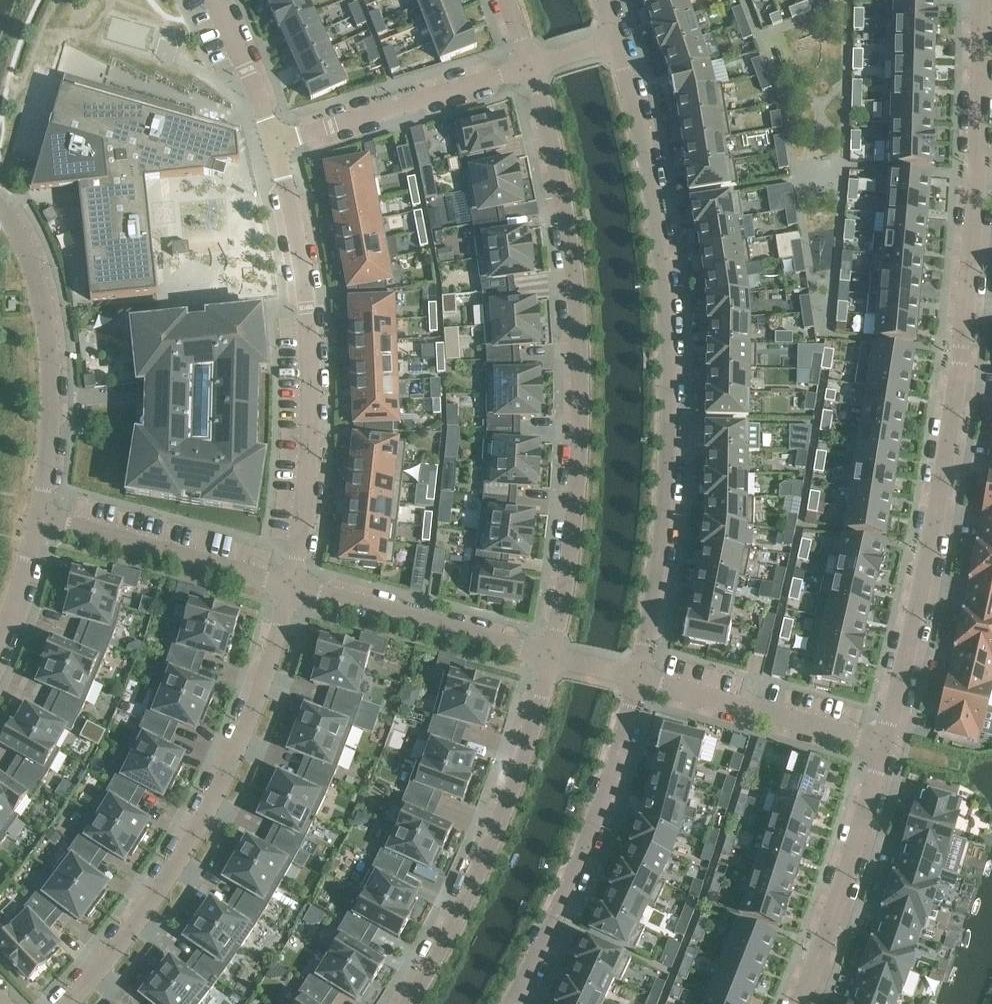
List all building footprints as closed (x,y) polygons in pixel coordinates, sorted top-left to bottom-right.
[(272,11),(297,0),(267,0),(272,11)] [(314,13),(308,0),(297,0),(272,11),(271,11),(279,30),(280,30),(280,29),(314,13)] [(426,25),(461,11),(457,0),(436,0),(419,7),(426,25)] [(651,27),(691,13),(686,0),(661,0),(644,6),(644,7),(646,6),(653,25),(651,25),(651,27)] [(937,22),(937,10),(935,10),(935,0),(921,0),(894,0),(893,20),(883,19),(883,21),(937,22)] [(798,5),(801,15),(811,11),(807,2),(798,5)] [(347,7),(352,17),(361,13),(357,3),(347,7)] [(801,15),(798,5),(788,9),(792,18),(801,15)] [(731,10),(737,25),(746,21),(741,6),(731,10)] [(854,20),(863,20),(864,10),(854,9),(854,20)] [(373,25),(382,21),(378,10),(369,14),(373,25)] [(426,25),(433,43),(469,28),(469,27),(468,28),(461,11),(426,25)] [(772,26),(782,22),(779,12),(769,16),(772,26)] [(280,29),(280,30),(288,46),(322,31),(314,13),(280,29)] [(366,23),(361,13),(352,17),(356,27),(366,23)] [(691,13),(651,27),(660,51),(699,37),(691,13)] [(863,20),(854,20),(853,30),(863,30),(863,20)] [(373,25),(377,35),(387,31),(382,21),(373,25)] [(746,21),(737,25),(743,40),(752,37),(746,21)] [(937,22),(883,21),(883,41),(934,42),(934,33),(936,33),(937,22)] [(469,28),(433,43),(440,61),(476,47),(469,28)] [(296,64),(330,48),(322,31),(288,46),(296,64)] [(668,73),(708,62),(699,37),(660,51),(660,52),(662,52),(669,71),(667,71),(668,73)] [(362,42),(365,53),(375,49),(371,38),(362,42)] [(934,42),(883,41),(883,42),(892,42),(892,62),(933,63),(934,42)] [(382,50),(386,61),(396,57),(392,46),(382,50)] [(304,81),(338,66),(330,48),(296,64),(303,81),(304,81)] [(369,63),(379,59),(375,49),(365,53),(369,63)] [(853,60),(862,61),(863,50),(853,50),(853,60)] [(386,61),(390,71),(400,68),(396,57),(386,61)] [(750,61),(756,76),(766,73),(760,57),(750,61)] [(862,61),(853,60),(852,71),(862,71),(862,61)] [(714,87),(714,86),(709,63),(708,62),(668,73),(674,96),(714,87)] [(933,71),(933,63),(892,62),(891,82),(933,83),(933,81),(935,81),(935,71),(933,71)] [(304,81),(303,81),(302,81),(311,100),(346,84),(338,66),(304,81)] [(771,88),(766,73),(756,76),(762,91),(771,88)] [(216,166),(211,165),(239,162),(236,137),(190,124),(193,114),(65,77),(52,119),(54,120),(51,130),(49,129),(32,192),(78,187),(90,300),(157,294),(145,180),(204,174),(213,177),(216,166)] [(881,102),(932,103),(933,83),(891,82),(891,101),(881,101),(881,102)] [(676,98),(679,120),(726,113),(721,84),(714,86),(714,87),(674,96),(674,98),(676,98)] [(852,91),(852,101),(861,101),(862,91),(852,91)] [(861,101),(852,101),(851,111),(861,112),(861,101)] [(881,102),(881,122),(932,124),(932,103),(881,102)] [(782,128),(779,112),(769,113),(772,129),(782,128)] [(726,113),(679,120),(683,144),(723,137),(723,138),(730,137),(726,113)] [(459,158),(486,152),(504,148),(502,140),(507,139),(502,116),(484,120),(483,115),(470,118),(471,123),(452,128),(459,158)] [(931,132),(932,124),(881,122),(881,123),(890,124),(890,143),(934,144),(934,133),(931,132)] [(851,142),(860,142),(861,132),(851,132),(851,142)] [(776,153),(786,152),(783,136),(773,137),(776,153)] [(726,160),(723,138),(723,137),(683,144),(687,166),(685,166),(685,168),(726,161),(726,160)] [(414,145),(419,169),(431,166),(425,142),(414,145)] [(860,153),(860,142),(851,142),(850,152),(850,162),(860,162),(860,153)] [(933,156),(934,144),(890,143),(890,144),(879,144),(879,152),(884,152),(884,164),(931,165),(931,156),(933,156)] [(408,146),(396,149),(402,173),(414,171),(408,146)] [(462,170),(466,192),(518,181),(516,170),(514,170),(511,159),(488,164),(486,152),(459,158),(462,170)] [(786,152),(776,153),(778,169),(788,168),(786,152)] [(370,179),(371,180),(380,179),(376,156),(360,159),(359,155),(347,157),(348,162),(326,166),(330,187),(370,179)] [(733,159),(726,160),(726,161),(685,168),(689,193),(737,185),(733,159)] [(887,194),(928,198),(930,177),(889,173),(887,194)] [(409,193),(417,191),(415,177),(407,178),(409,193)] [(370,179),(330,187),(334,207),(374,199),(371,180),(370,179)] [(422,182),(425,197),(436,194),(434,180),(422,182)] [(849,180),(848,191),(858,192),(858,181),(849,180)] [(470,210),(472,225),(499,221),(497,208),(520,204),(518,193),(521,193),(518,181),(466,192),(470,210)] [(412,207),(420,205),(417,191),(409,193),(412,207)] [(858,192),(848,191),(847,201),(857,202),(858,192)] [(735,219),(736,219),(743,218),(739,193),(690,200),(694,225),(735,219)] [(782,195),(785,211),(795,209),(792,193),(782,195)] [(928,198),(887,194),(885,215),(926,218),(928,198)] [(374,199),(334,207),(337,227),(378,219),(374,199)] [(433,204),(429,241),(443,242),(447,206),(433,204)] [(797,225),(795,209),(785,211),(787,227),(797,225)] [(883,235),(925,239),(926,218),(885,215),(883,235)] [(425,231),(422,217),(414,219),(417,233),(425,231)] [(334,237),(336,248),(382,239),(378,219),(337,227),(339,236),(334,237)] [(740,242),(740,241),(736,219),(735,219),(694,225),(694,226),(696,226),(700,249),(740,242)] [(472,225),(474,236),(477,259),(530,252),(528,240),(526,240),(525,230),(501,233),(499,221),(472,225)] [(845,221),(844,231),(854,232),(855,222),(845,221)] [(420,247),(428,246),(425,231),(417,233),(420,247)] [(853,242),(854,232),(844,231),(843,242),(853,242)] [(872,254),(923,259),(925,239),(883,235),(882,254),(872,253),(872,254)] [(173,257),(218,252),(234,250),(233,237),(171,244),(173,257)] [(345,267),(386,259),(382,239),(336,248),(338,259),(343,258),(345,267)] [(743,266),(743,267),(750,266),(746,240),(740,241),(740,242),(700,249),(704,272),(743,266)] [(790,242),(793,258),(803,256),(800,241),(790,242)] [(451,248),(437,251),(439,263),(453,261),(451,248)] [(477,259),(482,293),(508,290),(507,277),(531,275),(529,264),(532,264),(530,252),(477,259)] [(923,259),(872,254),(870,275),(921,279),(923,259)] [(803,256),(793,258),(795,274),(805,272),(803,256)] [(358,286),(360,300),(388,299),(386,281),(390,281),(386,259),(345,267),(349,288),(358,286)] [(842,262),(841,272),(850,273),(851,262),(842,262)] [(748,293),(743,267),(743,266),(704,272),(707,295),(706,295),(706,296),(748,293)] [(849,283),(850,273),(841,272),(840,282),(849,283)] [(921,279),(870,275),(870,276),(880,276),(878,296),(919,299),(921,279)] [(510,302),(508,290),(482,293),(482,300),(484,327),(494,327),(494,326),(537,323),(536,311),(534,311),(533,301),(510,302)] [(748,293),(706,296),(707,320),(749,317),(748,293)] [(801,314),(811,312),(809,296),(799,297),(801,314)] [(917,320),(919,299),(878,296),(876,316),(917,320)] [(388,299),(360,300),(350,300),(351,321),(393,320),(392,299),(388,299)] [(838,302),(837,313),(846,313),(847,303),(838,302)] [(437,318),(436,303),(428,304),(429,318),(437,318)] [(255,514),(261,474),(264,456),(249,453),(249,430),(256,431),(257,395),(257,394),(250,394),(251,371),(266,369),(260,311),(208,316),(208,323),(186,325),(185,319),(133,324),(139,383),(154,381),(154,400),(147,399),(146,437),(137,435),(128,493),(180,502),(181,496),(204,499),(203,505),(255,514)] [(811,312),(801,314),(804,330),(814,328),(811,312)] [(846,313),(837,313),(836,323),(846,324),(846,313)] [(874,337),(915,341),(917,320),(876,316),(874,337)] [(749,345),(749,344),(749,317),(707,320),(708,321),(709,321),(709,343),(707,343),(707,344),(749,345)] [(429,333),(437,332),(437,318),(429,318),(429,333)] [(347,330),(347,342),(394,340),(393,320),(351,321),(352,330),(347,330)] [(538,335),(537,323),(494,326),(494,327),(495,347),(486,348),(486,361),(513,360),(513,347),(536,346),(536,335),(538,335)] [(457,328),(443,329),(446,361),(460,360),(457,328)] [(394,360),(394,340),(347,342),(348,353),(353,353),(353,362),(394,360)] [(436,344),(436,359),(444,359),(444,344),(436,344)] [(756,344),(749,344),(749,345),(707,344),(706,368),(748,369),(756,370),(756,344)] [(873,346),(870,367),(910,374),(914,352),(873,346)] [(822,359),(832,361),(834,351),(824,349),(823,355),(822,359)] [(813,354),(810,370),(821,371),(821,369),(822,359),(823,355),(813,354)] [(444,359),(436,359),(437,373),(445,373),(444,359)] [(821,369),(830,371),(832,361),(822,359),(821,369)] [(395,380),(394,360),(353,362),(354,370),(348,371),(349,382),(395,380)] [(487,368),(487,395),(540,394),(540,383),(538,383),(537,372),(514,372),(513,360),(486,361),(487,368)] [(867,387),(907,394),(910,374),(870,367),(867,387)] [(748,393),(748,369),(706,368),(706,369),(708,369),(708,391),(706,391),(706,392),(748,393)] [(818,387),(821,371),(810,370),(808,386),(818,387)] [(95,374),(84,376),(85,387),(97,385),(95,374)] [(395,380),(349,382),(349,394),(354,393),(355,402),(396,400),(395,380)] [(432,400),(440,400),(439,385),(431,386),(432,400)] [(863,407),(904,414),(907,394),(867,387),(863,407)] [(824,401),(834,403),(836,392),(826,391),(824,401)] [(748,393),(706,392),(706,417),(747,417),(748,393)] [(487,421),(487,428),(513,429),(514,417),(538,417),(537,406),(540,406),(540,394),(487,395),(487,421)] [(806,394),(804,410),(814,412),(816,395),(806,394)] [(397,422),(396,400),(355,402),(355,423),(365,423),(393,423),(397,422)] [(440,400),(432,400),(432,415),(441,414),(440,400)] [(863,407),(860,427),(901,434),(904,414),(863,407)] [(831,423),(833,413),(823,411),(821,421),(831,423)] [(829,433),(831,423),(821,421),(820,431),(829,433)] [(392,440),(393,423),(365,423),(364,436),(355,435),(353,457),(404,462),(406,442),(392,440)] [(705,450),(707,450),(747,450),(748,425),(705,425),(705,450)] [(860,427),(857,448),(898,454),(901,434),(860,427)] [(513,442),(513,429),(487,428),(486,441),(496,442),(494,462),(494,463),(538,466),(539,454),(536,454),(537,443),(513,442)] [(810,437),(800,435),(797,451),(808,451),(810,437)] [(446,443),(444,459),(457,461),(458,445),(446,443)] [(857,448),(854,468),(894,474),(898,454),(857,448)] [(747,474),(747,450),(707,450),(707,473),(707,474),(747,474)] [(794,474),(804,476),(808,451),(797,451),(794,474)] [(825,463),(826,453),(816,451),(815,462),(825,463)] [(404,462),(353,457),(352,466),(348,465),(347,477),(401,483),(404,462)] [(485,461),(483,496),(509,499),(510,486),(534,488),(535,477),(537,477),(538,466),(494,463),(494,462),(485,461)] [(813,472),(823,473),(825,463),(815,462),(813,472)] [(851,488),(891,494),(894,474),(854,468),(851,488)] [(427,486),(435,487),(437,473),(429,472),(427,486)] [(704,498),(706,498),(746,498),(746,497),(747,474),(707,474),(707,473),(705,473),(704,498)] [(399,504),(401,483),(347,477),(345,489),(350,490),(349,499),(399,504)] [(790,497),(800,499),(802,483),(793,481),(790,497)] [(454,483),(442,482),(441,493),(453,494),(454,483)] [(426,501),(434,502),(435,487),(427,486),(426,501)] [(891,494),(851,488),(847,508),(888,515),(891,494)] [(818,503),(820,493),(810,492),(808,502),(818,503)] [(985,518),(983,528),(991,530),(991,494),(987,493),(982,517),(985,518)] [(483,496),(478,530),(478,531),(488,533),(488,531),(531,537),(533,525),(530,525),(532,514),(508,511),(509,499),(483,496)] [(753,527),(753,498),(746,497),(746,498),(706,498),(706,521),(706,522),(746,526),(746,527),(753,527)] [(397,525),(399,504),(349,499),(347,519),(387,523),(387,524),(397,525)] [(807,512),(817,514),(818,503),(808,502),(807,512)] [(844,529),(885,536),(888,515),(847,508),(844,529)] [(423,527),(431,528),(433,513),(425,512),(423,527)] [(797,516),(787,514),(784,530),(794,531),(797,516)] [(387,523),(347,519),(344,539),(385,544),(385,542),(387,524),(387,523)] [(704,520),(701,545),(701,546),(703,546),(703,545),(743,550),(743,549),(746,527),(746,526),(706,522),(706,521),(704,520)] [(431,528),(423,527),(422,541),(430,542),(431,528)] [(974,562),(991,565),(991,530),(983,528),(981,538),(979,538),(974,562)] [(781,546),(791,548),(794,531),(784,530),(781,546)] [(530,548),(531,537),(488,531),(488,533),(485,552),(476,551),(474,564),(501,568),(502,556),(526,559),(527,548),(530,548)] [(880,556),(883,547),(833,536),(828,557),(837,559),(838,558),(880,568),(883,557),(880,556)] [(395,543),(385,542),(385,544),(344,539),(342,560),(364,563),(364,567),(376,568),(376,564),(392,565),(395,543)] [(799,550),(809,552),(811,542),(802,540),(799,550)] [(738,578),(745,579),(751,550),(743,549),(743,550),(703,545),(703,546),(699,569),(738,577),(738,578)] [(425,573),(429,549),(417,547),(413,571),(425,573)] [(435,549),(431,574),(443,576),(447,551),(435,549)] [(797,560),(807,562),(809,552),(799,550),(797,560)] [(873,587),(875,579),(878,579),(880,568),(838,558),(837,559),(833,578),(873,587)] [(972,586),(969,596),(991,601),(991,565),(974,562),(969,586),(972,586)] [(474,564),(469,595),(489,598),(488,603),(501,605),(502,600),(520,603),(523,579),(519,579),(520,571),(501,568),(474,564)] [(105,577),(90,573),(90,574),(73,570),(67,593),(68,593),(68,592),(116,606),(116,605),(122,584),(136,588),(140,574),(114,568),(111,580),(105,578),(105,577)] [(786,570),(776,568),(773,583),(782,585),(786,570)] [(733,600),(738,578),(738,577),(699,569),(694,593),(733,600)] [(869,607),(869,605),(872,606),(874,596),(871,596),(873,587),(833,578),(824,575),(819,597),(829,599),(829,598),(869,607)] [(800,592),(802,582),(793,580),(790,590),(800,592)] [(769,599),(779,601),(782,585),(773,583),(769,599)] [(184,624),(233,637),(239,615),(222,610),(222,609),(208,605),(207,606),(201,605),(204,592),(179,585),(176,599),(189,603),(184,624)] [(788,599),(798,602),(800,592),(790,590),(788,599)] [(109,646),(115,631),(122,606),(116,605),(116,606),(68,592),(68,593),(64,608),(67,609),(65,616),(90,623),(85,636),(109,646)] [(733,600),(694,593),(690,615),(689,616),(729,624),(729,623),(733,600)] [(991,637),(991,601),(969,596),(967,606),(965,606),(960,630),(991,637)] [(864,627),(869,607),(829,598),(829,599),(824,617),(824,618),(864,627)] [(776,617),(765,614),(762,630),(772,633),(776,617)] [(726,649),(731,624),(731,623),(729,623),(729,624),(689,616),(690,615),(688,615),(683,640),(690,642),(689,644),(705,647),(705,645),(726,649)] [(810,636),(862,648),(865,636),(862,636),(864,627),(824,618),(824,617),(815,615),(810,636)] [(781,629),(791,632),(793,622),(784,620),(781,629)] [(173,644),(168,656),(193,665),(197,652),(222,659),(223,655),(227,656),(232,638),(233,638),(233,637),(184,624),(183,625),(185,625),(179,646),(173,644)] [(779,639),(789,642),(791,632),(781,629),(779,639)] [(754,654),(766,657),(772,633),(762,630),(759,630),(754,654)] [(954,664),(991,673),(991,637),(960,630),(954,654),(957,654),(954,664)] [(338,642),(321,637),(314,660),(364,673),(370,652),(383,655),(387,642),(362,635),(359,647),(352,646),(353,644),(338,640),(338,642)] [(94,682),(104,660),(109,646),(85,636),(79,650),(51,638),(42,660),(43,661),(43,660),(94,682)] [(857,658),(860,659),(862,648),(810,636),(806,657),(815,659),(815,658),(856,667),(857,658)] [(112,638),(109,646),(116,649),(119,641),(112,638)] [(782,676),(787,649),(775,647),(770,674),(782,676)] [(164,667),(156,689),(208,710),(213,696),(209,694),(212,686),(188,677),(193,665),(168,656),(164,667)] [(462,675),(465,663),(440,656),(436,670),(445,672),(439,694),(494,708),(500,686),(483,681),(483,680),(468,676),(468,677),(462,675)] [(851,688),(856,667),(815,658),(815,659),(809,687),(830,692),(832,684),(851,688)] [(78,717),(85,703),(94,682),(43,660),(43,661),(37,675),(40,676),(37,683),(61,693),(55,706),(78,717)] [(364,673),(314,660),(315,661),(310,678),(314,680),(313,683),(338,690),(333,703),(358,711),(363,696),(357,694),(362,674),(364,674),(364,673)] [(944,697),(986,708),(991,685),(991,684),(990,684),(991,674),(991,673),(954,664),(952,674),(950,674),(944,697)] [(147,711),(142,721),(166,732),(171,720),(195,730),(198,722),(202,724),(208,710),(156,689),(147,711)] [(493,709),(494,708),(439,694),(433,716),(429,727),(454,735),(458,723),(483,730),(485,723),(488,724),(492,709),(493,709)] [(940,722),(938,733),(975,742),(978,731),(980,732),(986,708),(944,697),(938,721),(940,722)] [(298,713),(293,727),(345,747),(345,746),(339,744),(347,724),(353,727),(358,711),(333,703),(329,716),(305,707),(302,715),(298,713)] [(54,748),(54,747),(65,729),(71,732),(78,717),(55,706),(49,718),(26,706),(23,712),(20,710),(12,724),(40,740),(54,748)] [(143,736),(133,756),(177,778),(184,765),(180,763),(184,755),(161,744),(166,732),(142,721),(137,733),(143,736)] [(26,759),(18,771),(40,785),(48,772),(60,751),(54,747),(54,748),(40,740),(12,724),(11,723),(0,743),(0,745),(26,759)] [(699,762),(706,737),(685,732),(686,730),(670,726),(670,728),(663,726),(656,751),(658,752),(659,751),(697,761),(697,762),(699,762)] [(288,751),(312,760),(307,772),(331,782),(337,769),(345,747),(293,727),(287,741),(291,743),(288,751)] [(471,780),(471,779),(470,779),(475,764),(472,763),(474,756),(450,748),(454,735),(429,727),(425,740),(432,742),(424,762),(418,760),(418,761),(471,780)] [(783,777),(822,790),(829,769),(811,763),(813,756),(792,749),(783,777)] [(652,774),(691,784),(697,762),(697,761),(659,751),(658,752),(652,774)] [(729,769),(739,773),(744,757),(734,754),(729,769)] [(117,773),(111,784),(133,797),(139,785),(162,797),(166,790),(170,792),(177,778),(133,756),(123,776),(117,773)] [(758,769),(761,760),(752,756),(749,766),(758,769)] [(418,761),(405,794),(429,804),(434,792),(463,802),(471,780),(418,761)] [(755,779),(758,769),(749,766),(746,776),(755,779)] [(0,776),(0,804),(14,814),(14,813),(26,796),(31,799),(40,785),(18,771),(11,783),(0,776)] [(271,779),(265,793),(315,817),(325,796),(331,782),(307,772),(302,785),(279,774),(275,781),(271,779)] [(646,797),(685,808),(691,784),(652,774),(646,797)] [(721,792),(731,795),(736,780),(726,777),(721,792)] [(819,810),(822,799),(820,798),(822,790),(783,777),(777,797),(819,810)] [(92,814),(140,844),(148,831),(144,829),(149,822),(127,808),(133,797),(111,784),(105,794),(92,814)] [(916,801),(909,824),(951,837),(958,813),(956,813),(959,802),(922,791),(918,802),(916,801)] [(717,808),(726,811),(731,795),(721,792),(717,808)] [(282,827),(276,839),(299,851),(306,837),(300,834),(309,815),(315,818),(315,817),(265,793),(258,807),(262,808),(259,816),(282,827)] [(391,827),(442,850),(452,829),(424,816),(429,804),(405,794),(400,807),(405,809),(396,828),(391,826),(391,827)] [(749,799),(740,796),(736,805),(746,808),(749,799)] [(685,808),(646,797),(640,820),(640,821),(678,834),(685,808)] [(819,810),(777,797),(771,815),(771,816),(810,829),(813,820),(815,821),(819,810)] [(19,817),(14,813),(14,814),(0,804),(0,845),(7,836),(5,835),(19,817)] [(733,815),(743,818),(746,808),(736,805),(733,815)] [(804,848),(810,829),(771,816),(771,815),(762,812),(755,833),(804,848)] [(140,844),(92,814),(80,834),(73,843),(95,858),(102,847),(124,861),(128,854),(132,856),(140,844)] [(630,843),(670,857),(678,834),(640,821),(640,820),(639,819),(630,843)] [(905,849),(901,859),(939,870),(942,860),(944,860),(951,837),(909,824),(902,848),(905,849)] [(381,848),(376,859),(399,871),(405,859),(428,869),(431,863),(434,864),(441,850),(442,851),(442,850),(391,827),(381,848)] [(60,836),(51,829),(46,836),(54,843),(60,836)] [(715,847),(720,832),(710,829),(705,844),(715,847)] [(804,848),(755,833),(749,853),(758,856),(758,855),(798,867),(804,848)] [(724,844),(733,847),(737,837),(727,834),(724,844)] [(239,843),(232,856),(280,884),(292,864),(299,851),(276,839),(269,851),(247,838),(243,845),(239,843)] [(97,906),(106,894),(103,891),(108,884),(87,869),(95,858),(73,843),(67,853),(53,872),(97,906)] [(632,844),(622,864),(622,865),(658,882),(659,881),(670,857),(630,843),(632,844)] [(705,844),(700,859),(710,862),(715,847),(705,844)] [(730,857),(733,847),(724,844),(721,854),(730,857)] [(306,867),(311,853),(300,849),(295,862),(306,867)] [(752,874),(792,887),(794,878),(797,879),(799,870),(797,869),(798,867),(758,855),(758,856),(752,874)] [(269,904),(280,884),(232,856),(224,869),(228,871),(224,879),(246,891),(239,903),(261,916),(269,904)] [(359,891),(409,918),(410,917),(409,916),(416,903),(413,901),(416,895),(393,883),(399,871),(376,859),(370,870),(359,891)] [(889,891),(930,904),(938,881),(935,880),(939,870),(901,859),(898,868),(896,868),(889,891)] [(610,887),(612,888),(612,887),(617,889),(648,904),(654,907),(665,884),(659,881),(658,882),(622,865),(622,864),(621,863),(610,887)] [(31,899),(51,916),(59,906),(79,921),(84,915),(88,918),(97,906),(53,872),(38,890),(31,899)] [(724,876),(715,873),(712,883),(721,886),(724,876)] [(746,894),(788,907),(791,896),(789,895),(792,887),(752,874),(746,894)] [(698,899),(703,883),(694,880),(688,896),(698,899)] [(718,896),(721,886),(712,883),(709,893),(718,896)] [(639,924),(648,904),(617,889),(612,887),(612,888),(602,908),(602,909),(638,925),(639,924)] [(349,911),(342,923),(365,936),(371,924),(398,938),(409,918),(359,891),(359,892),(364,894),(354,913),(349,911)] [(917,937),(920,927),(922,928),(930,904),(889,891),(881,914),(883,915),(880,925),(917,937)] [(740,914),(779,927),(782,917),(784,918),(788,907),(746,894),(740,914)] [(7,924),(45,965),(46,964),(59,951),(56,948),(59,945),(42,927),(51,916),(31,899),(24,908),(7,924)] [(202,904),(194,917),(240,948),(253,929),(261,916),(239,903),(232,914),(211,900),(206,907),(202,904)] [(686,903),(680,918),(690,922),(696,907),(686,903)] [(953,912),(965,916),(967,909),(955,905),(953,912)] [(590,930),(634,951),(645,927),(639,924),(638,925),(602,909),(602,908),(600,907),(590,930)] [(184,938),(206,953),(198,964),(219,979),(227,967),(240,948),(194,917),(185,929),(189,932),(184,938)] [(680,918),(674,933),(684,937),(690,922),(680,918)] [(695,929),(705,932),(708,923),(699,920),(695,929)] [(737,922),(729,942),(767,957),(775,937),(737,922)] [(384,963),(358,947),(365,936),(342,923),(335,934),(340,937),(328,957),(329,957),(371,982),(370,983),(371,984),(384,963)] [(29,981),(45,965),(7,924),(6,925),(10,929),(0,938),(0,954),(1,952),(6,957),(5,958),(16,969),(17,968),(29,981)] [(874,934),(866,957),(907,971),(916,948),(913,947),(917,937),(880,925),(877,935),(874,934)] [(701,942),(705,932),(695,929),(692,938),(701,942)] [(586,938),(576,960),(575,961),(577,962),(578,961),(614,978),(614,979),(620,982),(631,958),(586,938)] [(954,950),(956,943),(943,939),(941,945),(954,950)] [(665,956),(675,960),(681,944),(671,941),(665,956)] [(722,961),(760,976),(767,957),(729,942),(722,961)] [(312,972),(304,983),(326,998),(334,987),(355,1000),(359,994),(362,996),(370,983),(371,982),(329,957),(318,975),(312,972)] [(684,957),(681,967),(690,970),(693,961),(684,957)] [(857,990),(893,1003),(897,994),(899,994),(907,971),(866,957),(858,980),(860,981),(857,990)] [(152,974),(189,1003),(199,1003),(210,991),(219,979),(198,964),(190,975),(170,958),(164,965),(161,962),(152,974)] [(577,962),(568,982),(568,983),(604,1000),(614,979),(614,978),(578,961),(577,962)] [(714,980),(752,995),(760,976),(722,961),(714,980)] [(681,967),(677,976),(686,980),(690,970),(681,967)] [(930,979),(942,984),(946,972),(934,968),(930,979)] [(146,989),(140,995),(152,1003),(189,1003),(152,974),(142,986),(146,989)] [(650,994),(659,998),(665,983),(656,979),(650,994)] [(719,1003),(749,1003),(752,995),(714,980),(707,999),(719,1003)] [(566,981),(556,1003),(602,1003),(604,1000),(568,983),(568,982),(566,981)] [(326,998),(304,983),(298,994),(290,1003),(322,1003),(326,998)] [(669,996),(678,999),(682,989),(673,986),(669,996)] [(893,1003),(857,990),(853,1000),(851,999),(849,1003),(893,1003)] [(646,1003),(657,1003),(659,998),(650,994),(646,1003)]
